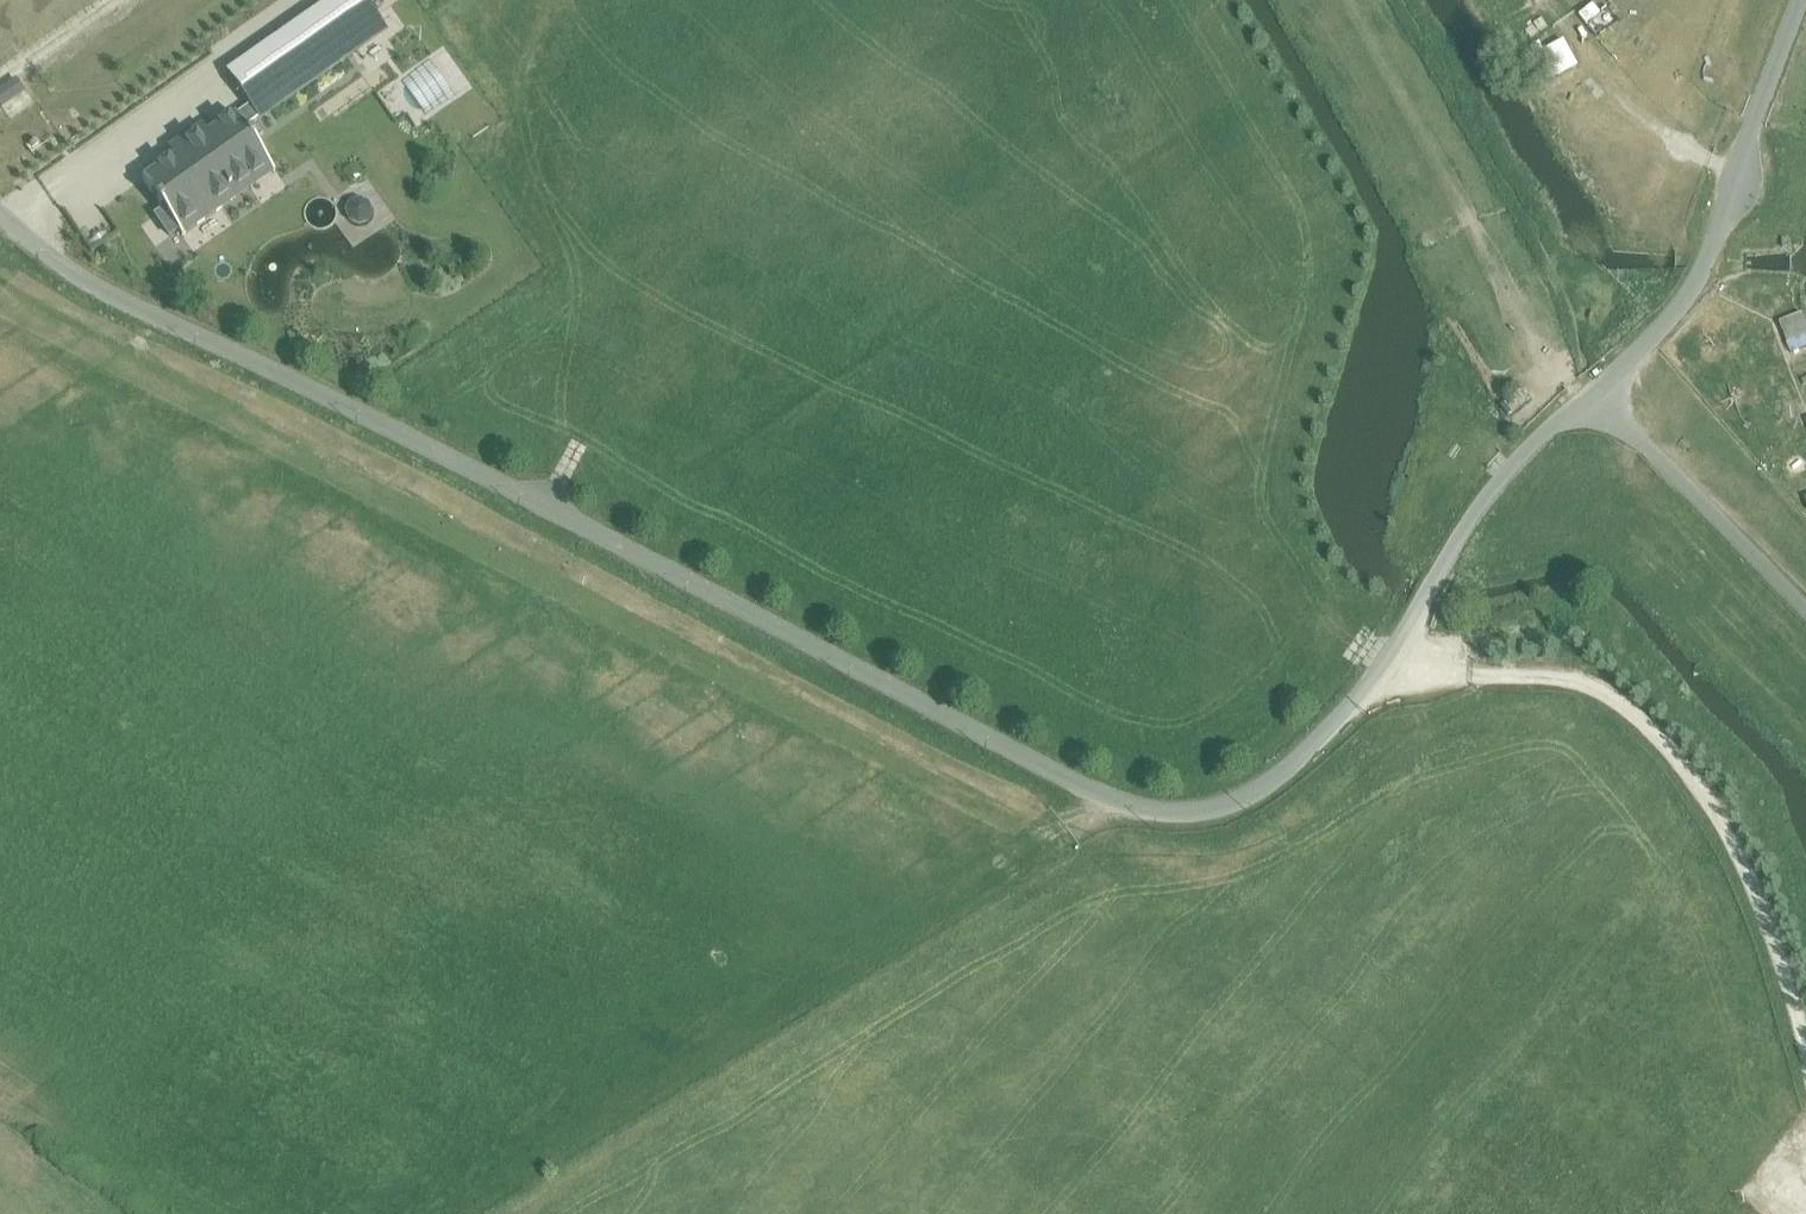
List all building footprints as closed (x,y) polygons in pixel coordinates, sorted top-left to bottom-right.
[(228,75),(250,106),(235,116),(245,130),(385,32),(363,0),(334,0),(228,75)] [(1556,79),(1581,64),(1566,38),(1541,53),(1556,79)] [(163,120),(178,138),(202,119),(188,101),(163,120)] [(174,159),(142,181),(163,211),(155,217),(169,238),(178,232),(182,238),(222,211),(216,203),(263,170),(250,151),(256,147),(245,130),(235,116),(208,135),(202,126),(173,147),(179,155),(174,159)] [(1780,322),(1790,356),(1805,351),(1805,326),(1802,315),(1780,322)]
